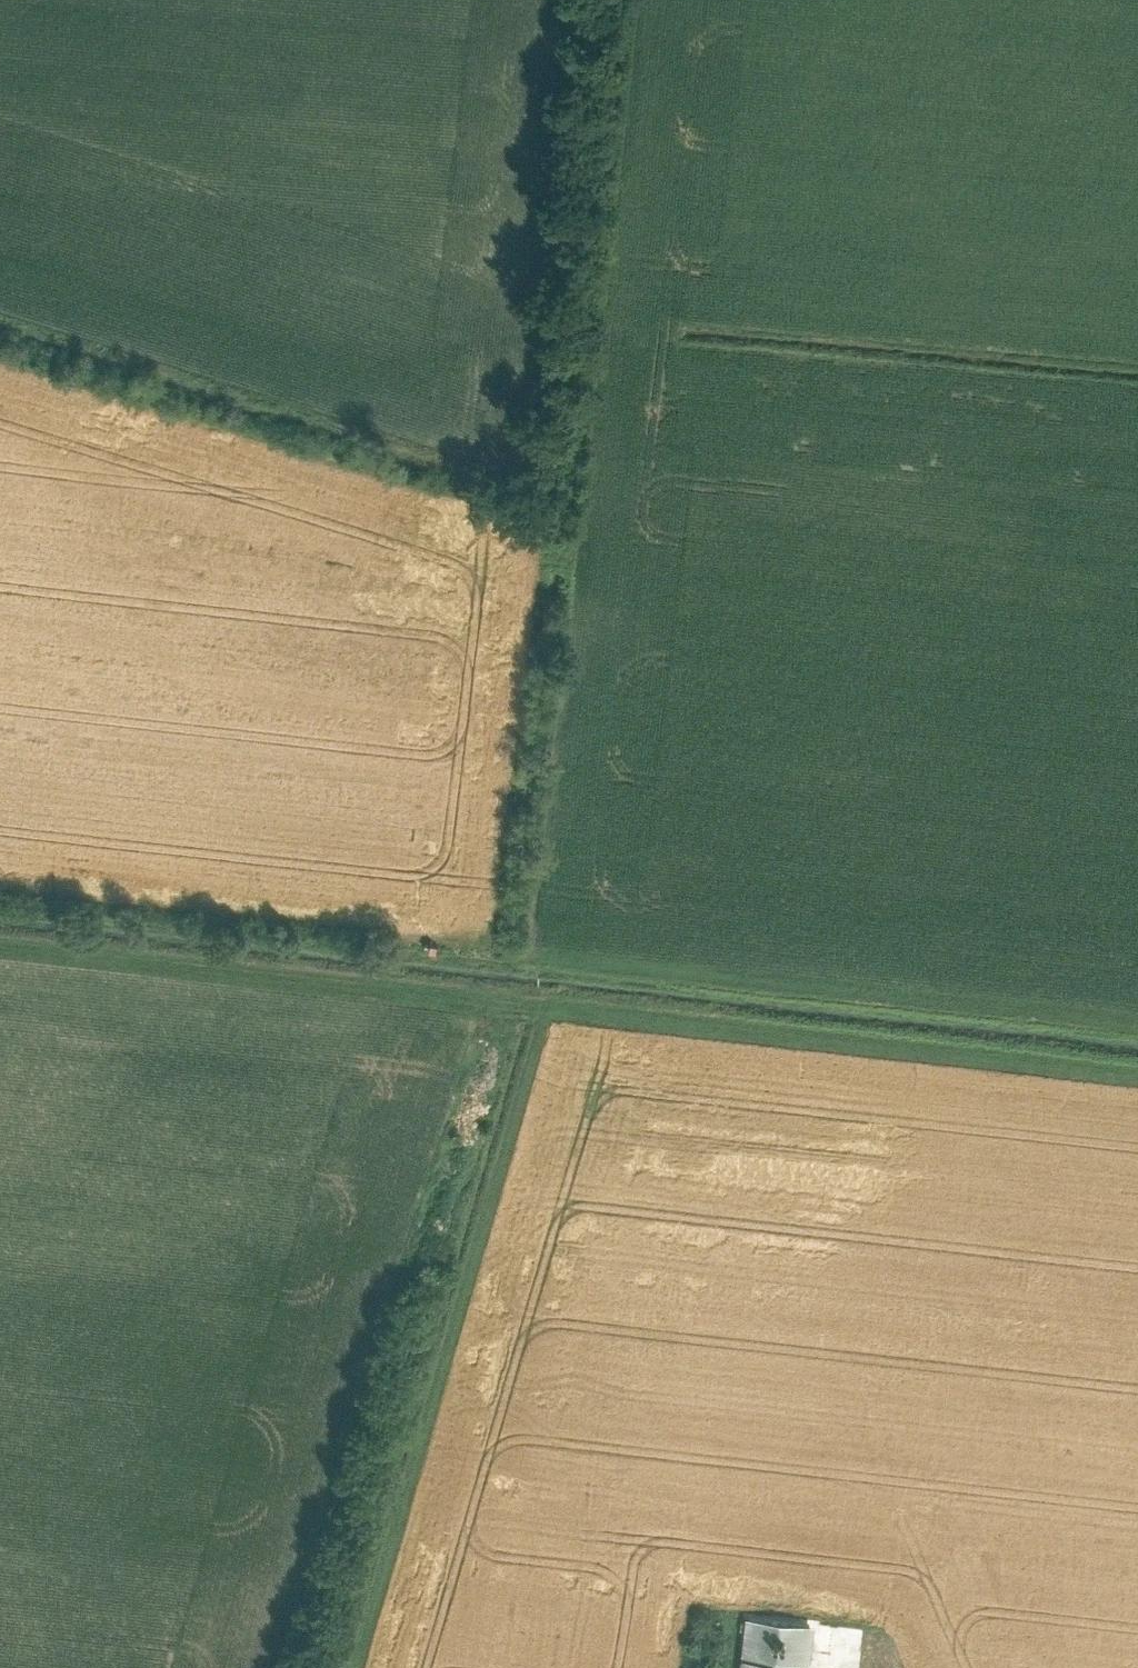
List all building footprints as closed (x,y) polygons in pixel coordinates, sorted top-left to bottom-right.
[(743,1614),(738,1667),(803,1667),(808,1621),(743,1614)]
